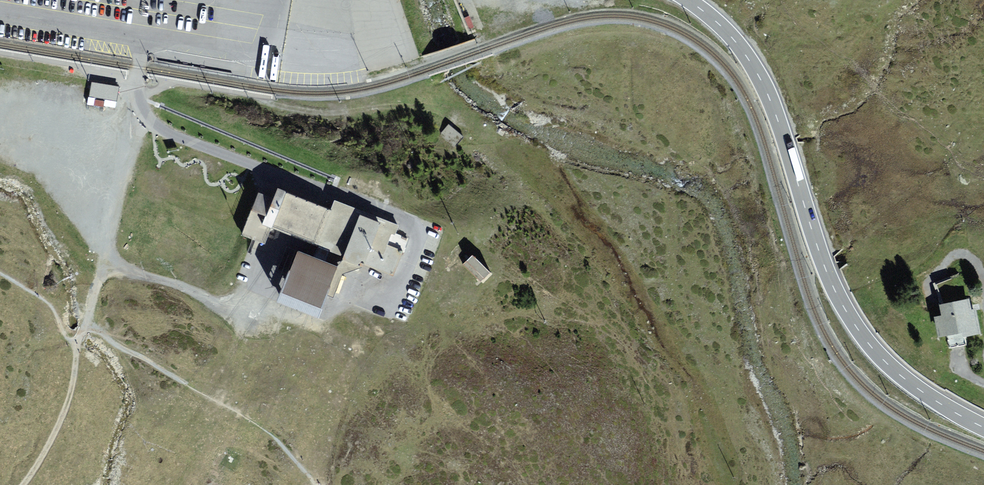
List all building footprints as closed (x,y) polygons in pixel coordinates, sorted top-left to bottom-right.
[(119,86),(92,82),(90,96),(117,100),(119,86)] [(88,98),(87,106),(103,107),(104,100),(88,98)] [(465,137),(449,123),(440,133),(456,147),(465,137)] [(330,208),(277,187),(274,196),(262,225),(270,228),(316,246),(313,252),(338,263),(326,294),(333,297),(343,272),(364,265),(393,277),(404,251),(388,245),(392,235),(395,237),(399,225),(334,199),(330,208)] [(262,225),(274,196),(259,189),(241,236),(264,245),(270,228),(262,225)] [(313,252),(297,246),(277,296),(318,312),(326,294),(338,263),(313,252)] [(473,254),(464,264),(481,281),(490,271),(473,254)] [(941,315),(934,316),(938,336),(962,331),(963,336),(981,332),(976,308),(972,308),(970,298),(939,304),(941,315)]
